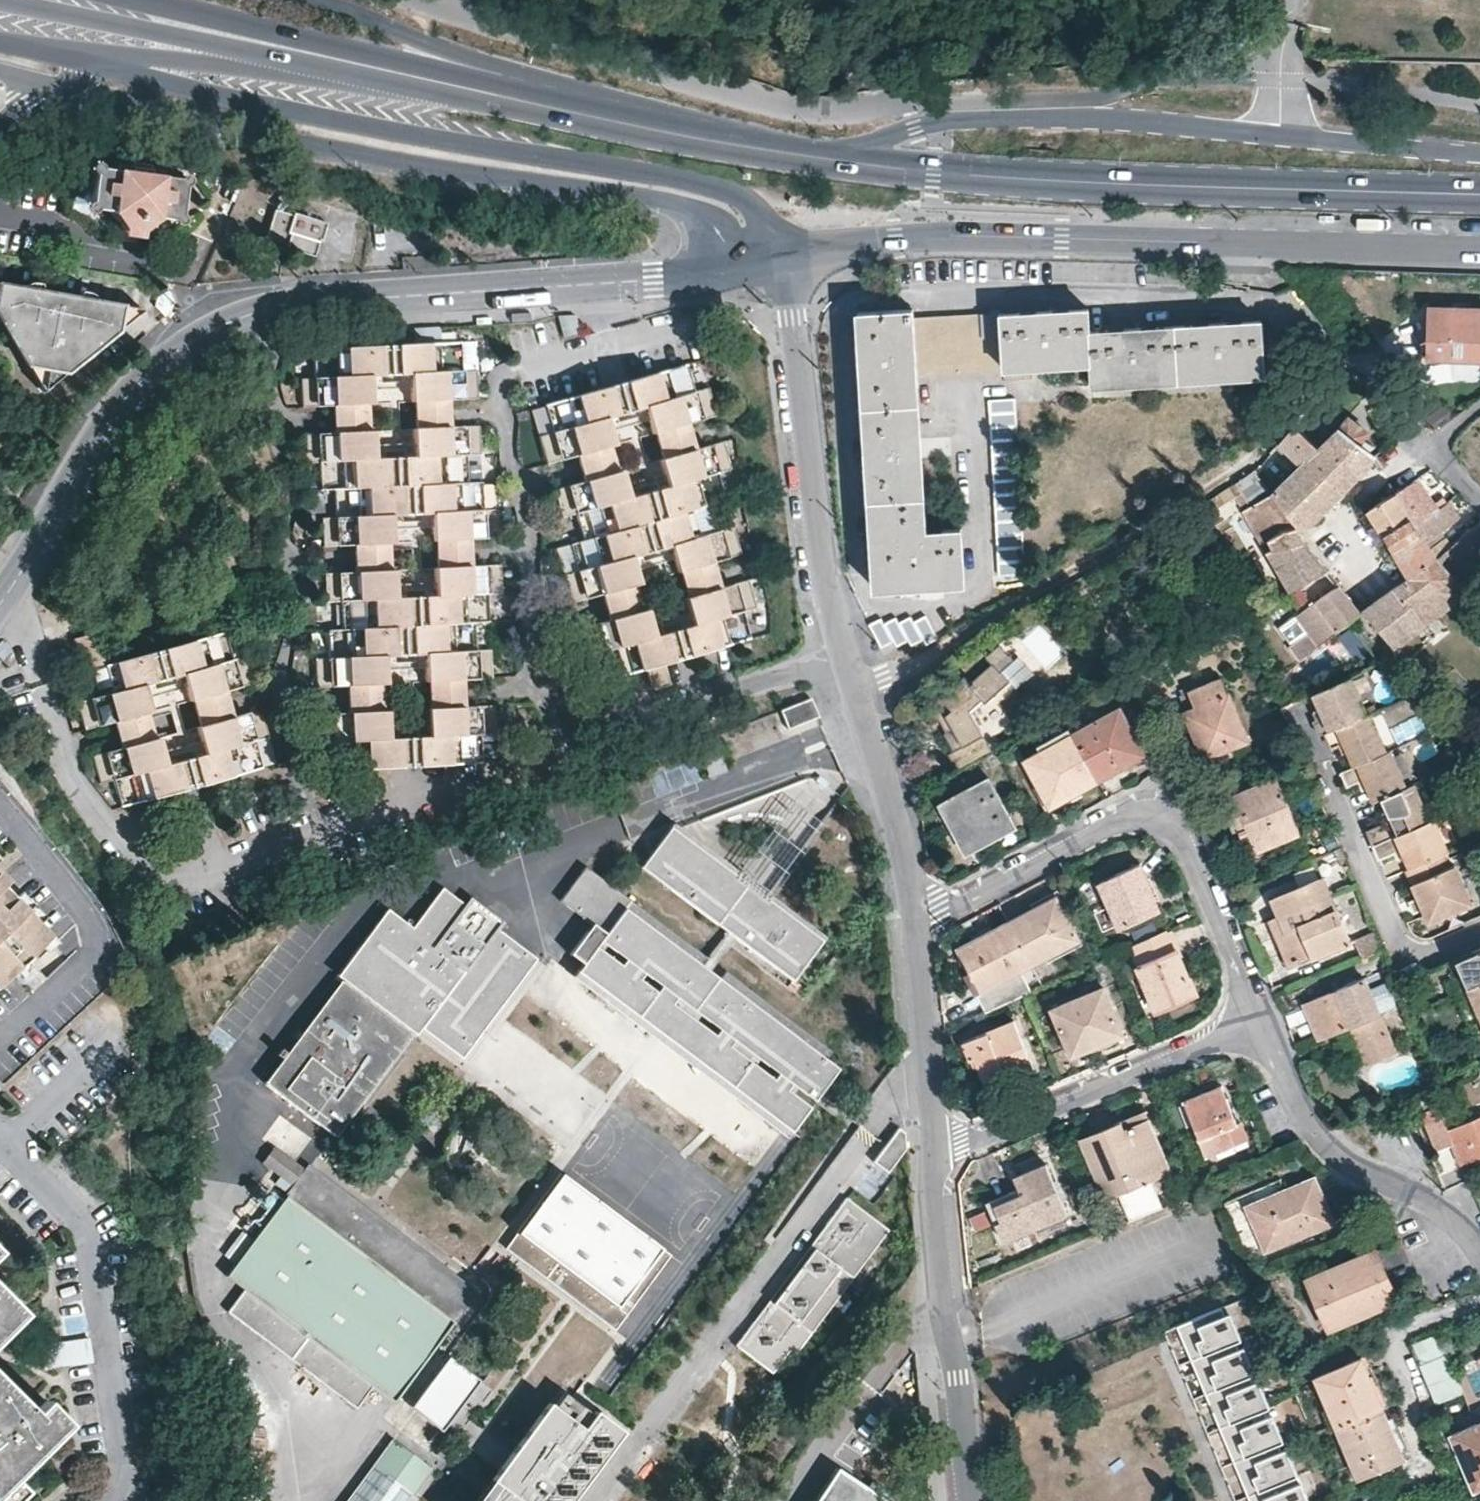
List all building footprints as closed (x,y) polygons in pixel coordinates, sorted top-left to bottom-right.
[(148,169),(150,158),(132,155),(130,167),(116,165),(115,171),(99,168),(99,167),(99,166),(98,165),(97,164),(96,164),(94,163),(93,163),(90,164),(89,166),(88,168),(88,169),(88,170),(89,172),(90,174),(91,175),(93,176),(88,208),(108,211),(120,229),(141,232),(155,221),(156,218),(176,221),(183,187),(184,187),(185,187),(186,186),(187,186),(188,185),(188,184),(189,183),(189,182),(189,180),(189,179),(188,178),(188,177),(186,177),(185,176),(184,175),(183,176),(181,176),(180,177),(179,179),(161,176),(162,171),(148,169)] [(293,215),(276,210),(266,242),(312,257),(318,240),(320,240),(326,222),(294,212),(293,215)] [(143,310),(0,283),(0,318),(29,369),(65,376),(143,310)] [(1429,308),(1429,360),(1479,360),(1479,307),(1429,308)] [(884,311),(858,313),(860,349),(863,385),(867,454),(873,543),(876,588),(966,582),(962,528),(928,531),(918,376),(1092,364),(1093,387),(1264,375),(1261,319),(1231,321),(1125,328),(1090,331),(1088,308),(1056,310),(914,319),(914,309),(884,311)] [(575,315),(555,316),(562,339),(581,334),(575,315)] [(341,631),(327,631),(328,660),(315,660),(316,689),(346,688),(347,715),(317,716),(319,745),(332,744),(334,773),(481,765),(480,737),(494,737),(492,707),(462,709),(461,682),(491,681),(489,651),(476,652),(475,625),(488,624),(486,596),(501,595),(499,567),(470,568),(468,542),(498,540),(497,512),(482,512),(481,484),(467,485),(465,457),(480,457),(478,427),(448,428),(447,403),(476,401),(475,372),(460,372),(458,345),(312,352),(314,380),(301,381),(301,410),(329,409),(331,435),(303,436),(304,466),(318,465),(319,492),(334,492),(335,519),(321,520),(323,549),(351,548),(352,574),(324,575),(326,604),(340,604),(341,631)] [(572,604),(601,597),(607,623),(579,630),(587,658),(600,654),(607,681),(646,670),(652,690),(670,685),(664,665),(750,640),(743,614),(757,609),(748,582),(718,590),(711,564),(741,556),(732,528),(718,531),(711,505),(725,502),(717,475),(732,471),(723,444),(694,451),(687,426),(715,417),(707,389),(695,393),(687,367),(544,407),(552,434),(538,438),(547,465),(576,457),(583,483),(554,491),(561,520),(575,516),(583,542),(569,546),(576,573),(564,576),(572,604)] [(65,376),(29,369),(43,394),(65,376)] [(1014,399),(989,401),(999,575),(1026,573),(1014,399)] [(1365,466),(1374,456),(1375,455),(1374,454),(1358,440),(1367,430),(1350,416),(1344,423),(1341,426),(1338,428),(1320,447),(1311,456),(1345,488),(1348,485),(1354,478),(1365,466)] [(1294,422),(1279,441),(1301,464),(1311,456),(1320,447),(1294,422)] [(1268,454),(1256,469),(1261,477),(1276,463),(1268,454)] [(1345,488),(1311,456),(1301,464),(1271,493),(1302,530),(1312,520),(1329,503),(1345,488)] [(1419,477),(1395,492),(1416,525),(1438,509),(1435,505),(1427,509),(1420,498),(1428,493),(1419,477)] [(1235,483),(1202,504),(1208,514),(1242,493),(1235,483)] [(1455,497),(1458,494),(1448,485),(1440,493),(1446,503),(1455,497)] [(1416,525),(1395,492),(1369,509),(1394,550),(1422,533),(1416,525)] [(1299,534),(1302,530),(1271,493),(1242,510),(1286,583),(1275,590),(1279,597),(1326,569),(1319,560),(1305,544),(1300,537),(1299,534)] [(1394,550),(1410,577),(1435,556),(1426,542),(1466,514),(1455,497),(1446,503),(1438,509),(1416,525),(1422,533),(1394,550)] [(1467,531),(1442,553),(1437,558),(1435,556),(1410,577),(1364,610),(1394,647),(1462,592),(1451,576),(1479,552),(1479,520),(1467,531)] [(1355,617),(1355,608),(1339,587),(1296,615),(1307,632),(1291,649),(1300,660),(1349,622),(1355,617)] [(883,616),(870,622),(882,646),(895,639),(898,644),(910,639),(913,645),(925,639),(927,644),(939,637),(927,614),(915,621),(912,615),(900,622),(898,615),(886,622),(883,616)] [(82,672),(114,663),(105,631),(73,639),(82,672)] [(112,723),(120,748),(91,756),(99,784),(112,781),(120,806),(263,769),(255,740),(269,737),(261,709),(231,718),(224,692),(254,684),(246,656),(233,660),(225,632),(114,663),(82,672),(89,698),(76,702),(85,731),(112,723)] [(950,753),(960,773),(996,753),(972,709),(985,698),(988,702),(1013,679),(1003,669),(1015,659),(1002,643),(987,655),(993,662),(971,681),(966,674),(930,706),(943,721),(949,716),(954,726),(945,732),(948,738),(954,749),(955,750),(953,751),(952,751),(951,752),(950,753)] [(1365,712),(1349,675),(1314,692),(1309,694),(1315,708),(1318,716),(1315,717),(1311,719),(1318,733),(1322,731),(1365,712)] [(1220,677),(1186,692),(1194,709),(1186,712),(1194,729),(1196,729),(1207,756),(1247,739),(1220,677)] [(788,727),(818,718),(812,698),(782,707),(788,727)] [(1074,733),(1098,782),(1147,756),(1121,707),(1074,733)] [(1378,799),(1383,810),(1387,820),(1381,822),(1364,830),(1377,856),(1392,849),(1400,846),(1403,853),(1407,865),(1404,866),(1416,894),(1420,903),(1427,919),(1470,901),(1453,859),(1448,862),(1443,848),(1446,847),(1433,817),(1429,819),(1414,784),(1405,787),(1389,750),(1385,752),(1367,711),(1365,712),(1322,731),(1329,747),(1341,742),(1351,766),(1340,772),(1345,785),(1360,778),(1371,802),(1378,799)] [(1098,782),(1074,733),(1024,760),(1046,802),(1076,786),(1079,792),(1098,782)] [(713,737),(696,743),(709,777),(726,771),(713,737)] [(1276,775),(1219,798),(1246,861),(1260,856),(1257,848),(1299,831),(1276,775)] [(990,777),(941,804),(966,852),(1016,825),(990,777)] [(1387,820),(1383,810),(1376,813),(1381,822),(1387,820)] [(821,938),(669,830),(645,864),(668,880),(661,889),(791,981),(821,938)] [(1400,846),(1392,849),(1396,856),(1403,853),(1400,846)] [(1140,864),(1100,882),(1120,928),(1159,912),(1145,882),(1147,880),(1140,864)] [(834,1050),(583,868),(558,901),(819,1091),(836,1068),(826,1061),(834,1050)] [(52,936),(4,887),(5,885),(6,883),(6,882),(7,879),(6,878),(5,876),(3,875),(1,874),(0,873),(0,986),(52,936)] [(1290,967),(1350,941),(1323,877),(1272,898),(1279,915),(1270,919),(1290,967)] [(468,910),(438,888),(415,920),(390,902),(338,973),(461,1063),(538,958),(495,927),(508,918),(478,896),(468,910)] [(1420,903),(1416,894),(1408,898),(1412,907),(1420,903)] [(1009,921),(1032,965),(1079,940),(1056,896),(1009,921)] [(1016,973),(1032,965),(1009,921),(959,947),(972,971),(983,992),(989,1004),(1010,993),(1007,988),(1020,981),(1016,973)] [(1180,946),(1172,928),(1168,929),(1176,948),(1180,946)] [(1176,948),(1168,929),(1156,935),(1129,946),(1136,964),(1156,1012),(1198,994),(1192,977),(1189,978),(1188,978),(1176,948)] [(1350,941),(1358,959),(1385,948),(1377,930),(1350,941)] [(1454,955),(1479,1018),(1479,941),(1454,955)] [(811,1107),(599,950),(579,977),(790,1134),(811,1107)] [(983,992),(972,971),(966,975),(976,995),(983,992)] [(1363,978),(1305,1003),(1320,1038),(1350,1025),(1366,1063),(1394,1051),(1363,978)] [(410,1033),(342,981),(266,1084),(333,1135),(410,1033)] [(1380,1012),(1394,1007),(1385,982),(1371,987),(1380,1012)] [(1103,987),(1052,1008),(1072,1054),(1123,1033),(1103,987)] [(1013,1019),(963,1041),(971,1061),(975,1059),(987,1089),(1035,1070),(1013,1019)] [(1223,1083),(1184,1100),(1206,1156),(1246,1140),(1249,1138),(1243,1121),(1239,1123),(1223,1083)] [(1479,1157),(1479,1116),(1450,1129),(1439,1105),(1423,1111),(1438,1149),(1453,1143),(1462,1164),(1479,1157)] [(1145,1111),(1079,1138),(1105,1198),(1118,1192),(1123,1202),(1156,1189),(1151,1179),(1170,1170),(1145,1111)] [(1450,1146),(1438,1150),(1444,1172),(1456,1168),(1450,1146)] [(393,1401),(475,1292),(309,1167),(306,1171),(274,1147),(263,1163),(294,1186),(276,1210),(246,1251),(226,1276),(246,1289),(374,1386),(393,1401)] [(1014,1190),(986,1201),(1003,1241),(1066,1214),(1045,1163),(1015,1176),(1012,1168),(1006,1171),(1014,1190)] [(659,1243),(557,1172),(516,1231),(617,1302),(659,1243)] [(1314,1176),(1245,1205),(1264,1250),(1334,1221),(1314,1176)] [(888,1226),(843,1194),(736,1344),(767,1366),(784,1342),(799,1352),(888,1226)] [(970,1214),(974,1229),(991,1225),(988,1210),(970,1214)] [(1375,1248),(1305,1277),(1327,1328),(1396,1299),(1375,1248)] [(374,1386),(246,1289),(229,1311),(357,1407),(374,1386)] [(21,1311),(0,1290),(0,1332),(21,1311)] [(1178,1324),(1252,1500),(1320,1500),(1295,1450),(1289,1453),(1285,1443),(1291,1440),(1281,1418),(1274,1422),(1268,1409),(1276,1405),(1267,1386),(1263,1388),(1256,1373),(1260,1372),(1252,1352),(1246,1355),(1239,1340),(1246,1338),(1238,1320),(1234,1321),(1227,1303),(1178,1324)] [(1447,1353),(1439,1334),(1412,1346),(1420,1364),(1447,1353)] [(55,1341),(58,1365),(92,1362),(89,1337),(55,1341)] [(1447,1353),(1420,1364),(1428,1384),(1455,1372),(1447,1353)] [(448,1356),(434,1375),(448,1387),(425,1418),(442,1430),(465,1399),(460,1395),(474,1377),(448,1356)] [(1314,1377),(1336,1427),(1383,1407),(1361,1357),(1314,1377)] [(1428,1384),(1437,1405),(1465,1393),(1455,1372),(1428,1384)] [(448,1387),(434,1375),(410,1407),(425,1418),(448,1387)] [(21,1488),(11,1477),(67,1421),(43,1398),(32,1410),(0,1377),(0,1500),(8,1500),(21,1488)] [(555,1401),(480,1500),(564,1500),(623,1423),(597,1403),(583,1422),(555,1401)] [(1383,1407),(1336,1427),(1359,1479),(1406,1459),(1383,1407)] [(1433,1426),(1447,1459),(1460,1453),(1475,1488),(1479,1486),(1479,1421),(1477,1422),(1471,1409),(1433,1426)] [(393,1441),(347,1500),(407,1500),(431,1470),(393,1441)] [(262,1490),(268,1452),(247,1449),(246,1468),(242,1485),(258,1489),(262,1490)] [(836,1468),(814,1500),(885,1500),(836,1468)]
